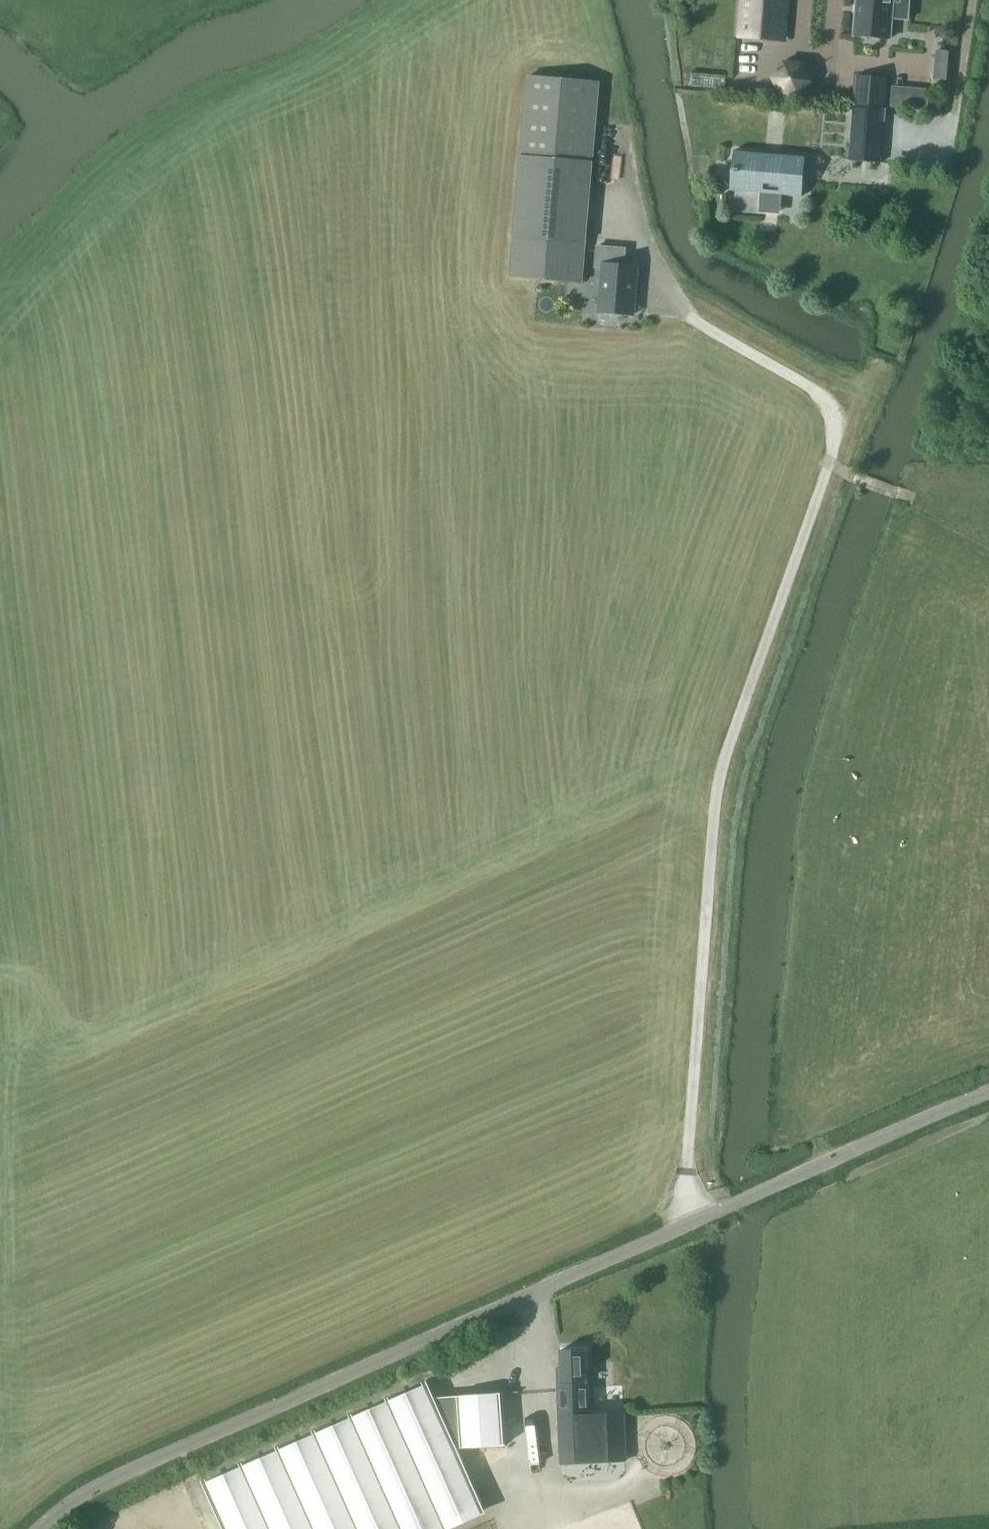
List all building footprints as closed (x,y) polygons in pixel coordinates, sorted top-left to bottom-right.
[(783,40),(786,0),(743,0),(740,36),(783,40)] [(886,38),(889,0),(852,0),(849,36),(886,38)] [(936,52),(934,79),(946,80),(948,53),(936,52)] [(771,79),(780,97),(800,98),(811,83),(803,64),(783,62),(771,79)] [(880,163),(884,108),(886,80),(856,77),(853,105),(849,161),(880,163)] [(510,277),(581,283),(598,84),(527,78),(510,277)] [(730,191),(763,194),(802,197),(805,157),(733,151),(730,191)] [(603,268),(599,312),(633,315),(637,267),(624,266),(625,249),(597,247),(595,268),(603,268)] [(560,1351),(561,1368),(556,1368),(560,1463),(625,1461),(623,1413),(586,1414),(584,1350),(560,1351)] [(222,1528),(431,1528),(483,1506),(428,1383),(202,1484),(222,1528)]
